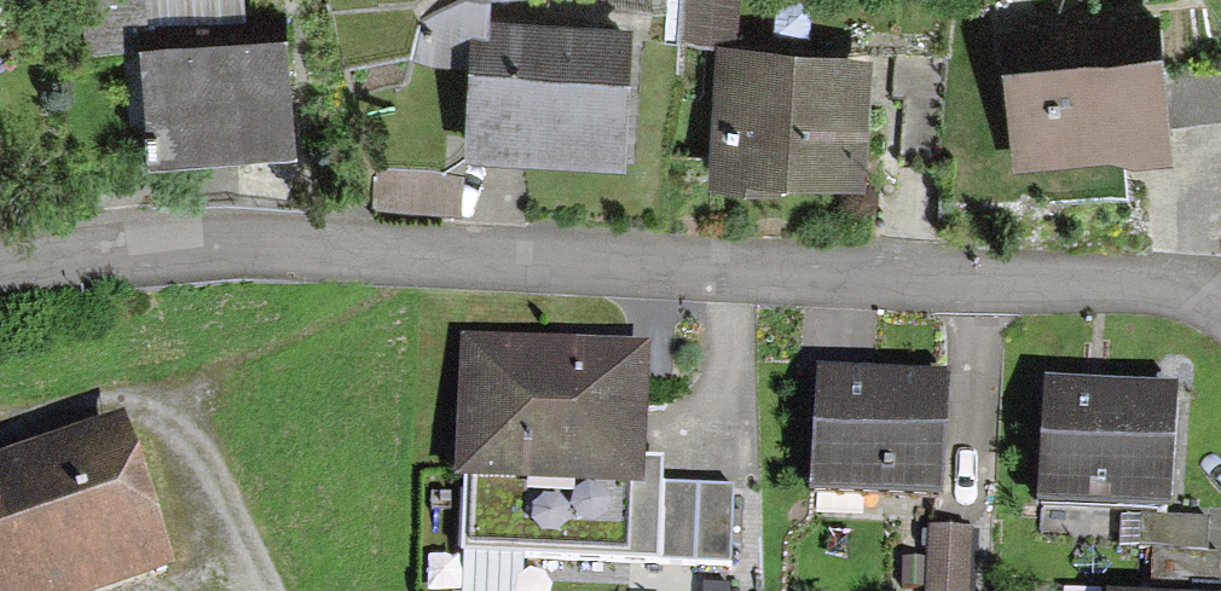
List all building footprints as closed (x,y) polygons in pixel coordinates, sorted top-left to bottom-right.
[(145,53),(141,0),(86,0),(90,57),(145,53)] [(420,19),(414,62),(439,68),(469,70),(467,165),(626,173),(631,30),(488,20),(488,0),(466,0),(420,19)] [(683,45),(715,48),(739,50),(743,0),(687,0),(683,45)] [(1166,105),(1152,9),(998,32),(1008,99),(1048,94),(1055,141),(1121,131),(1118,112),(1166,105)] [(286,41),(145,53),(153,163),(295,154),(286,41)] [(739,50),(715,48),(706,198),(746,201),(747,189),(866,197),(875,58),(739,50)] [(943,56),(894,53),(891,100),(903,100),(900,155),(937,157),(943,56)] [(457,215),(460,174),(377,168),(374,209),(457,215)] [(635,341),(472,342),(472,469),(520,469),(520,443),(635,442),(635,341)] [(945,369),(818,364),(813,484),(940,489),(945,369)] [(1048,377),(1043,499),(1168,504),(1173,382),(1048,377)] [(115,422),(0,460),(0,590),(2,590),(155,540),(115,422)] [(727,477),(661,478),(661,558),(727,557),(727,477)] [(1155,547),(1154,578),(1218,580),(1219,550),(1206,549),(1207,513),(1141,511),(1140,547),(1155,547)] [(930,525),(927,590),(974,590),(977,527),(930,525)]
